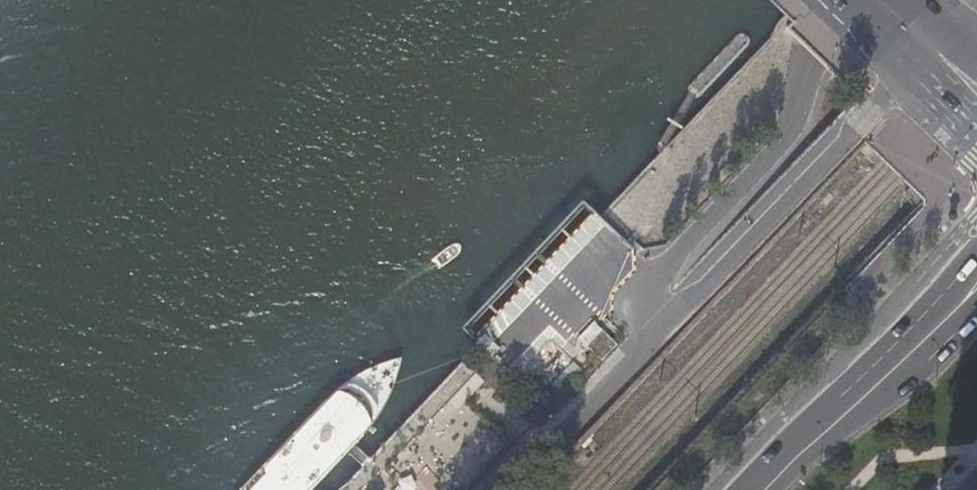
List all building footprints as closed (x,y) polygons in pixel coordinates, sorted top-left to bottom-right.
[(694,142),(715,150),(707,170),(726,177),(741,136),(701,121),(694,142)] [(399,397),(403,383),(403,363),(402,355),(382,354),(366,358),(238,489),(310,489),(399,397)]
